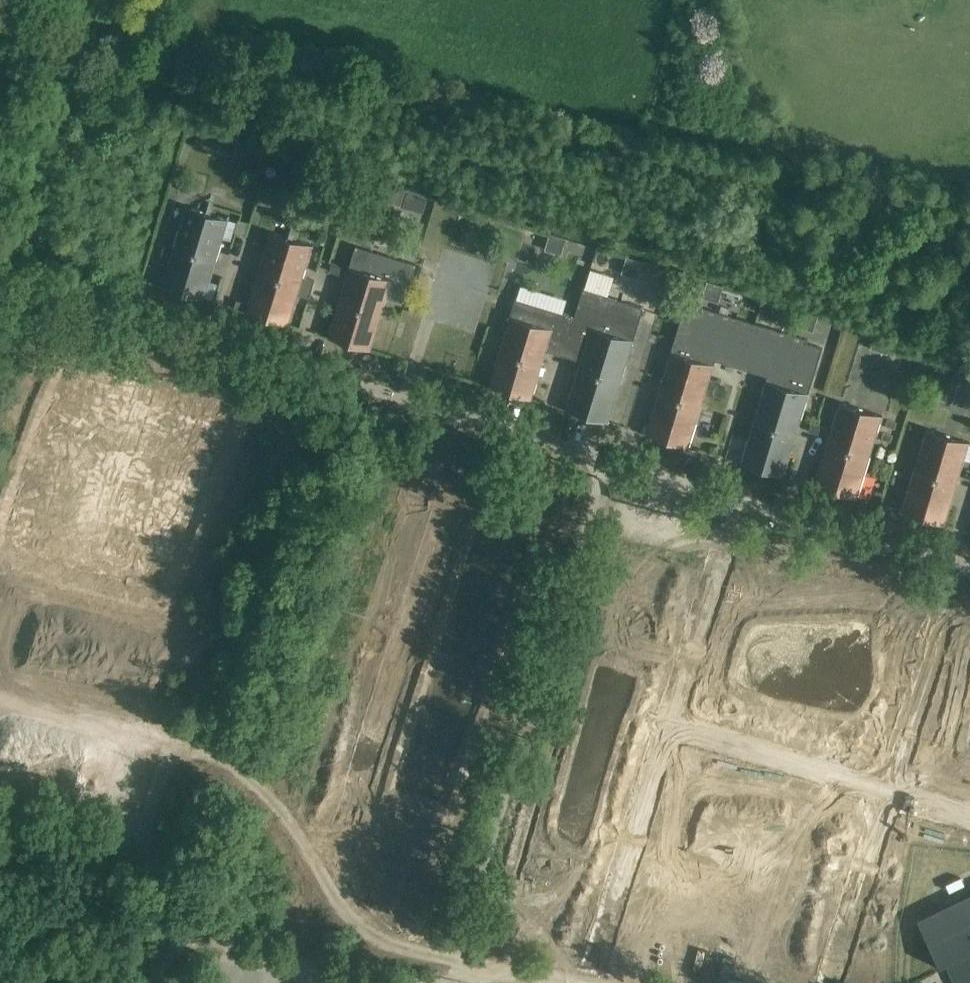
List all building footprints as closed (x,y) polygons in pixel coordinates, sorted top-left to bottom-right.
[(405,189),(389,184),(384,200),(400,205),(405,189)] [(186,206),(162,285),(205,299),(229,219),(186,206)] [(248,303),(246,311),(289,324),(298,293),(303,276),(313,244),(270,231),(248,303)] [(566,238),(550,233),(545,249),(561,254),(566,238)] [(318,234),(315,241),(324,244),(326,237),(318,234)] [(337,236),(334,252),(348,255),(350,239),(337,236)] [(163,245),(160,254),(169,257),(171,247),(163,245)] [(400,254),(397,264),(405,267),(409,256),(400,254)] [(643,261),(626,256),(621,272),(639,277),(643,261)] [(392,279),(349,266),(328,336),(371,349),(392,279)] [(303,276),(298,293),(310,297),(315,280),(303,276)] [(723,285),(707,280),(702,296),(718,301),(723,285)] [(575,316),(563,355),(580,360),(565,408),(608,422),(643,307),(626,301),(626,302),(583,289),(575,316)] [(515,298),(510,315),(489,385),(531,398),(546,350),(563,355),(575,316),(515,298)] [(237,299),(234,308),(246,311),(248,303),(237,299)] [(685,305),(671,350),(714,363),(715,359),(767,375),(766,379),(740,462),(783,475),(809,392),(823,347),(806,342),(807,339),(702,307),(701,310),(685,305)] [(819,314),(802,309),(797,325),(814,330),(819,314)] [(892,336),(876,332),(871,348),(887,352),(892,336)] [(671,350),(646,433),(689,446),(714,363),(671,350)] [(958,374),(969,378),(969,361),(963,358),(958,374)] [(839,402),(814,484),(857,497),(882,415),(839,402)] [(926,428),(901,511),(944,524),(969,441),(926,428)] [(919,921),(942,970),(951,965),(960,982),(969,982),(969,897),(919,921)]
